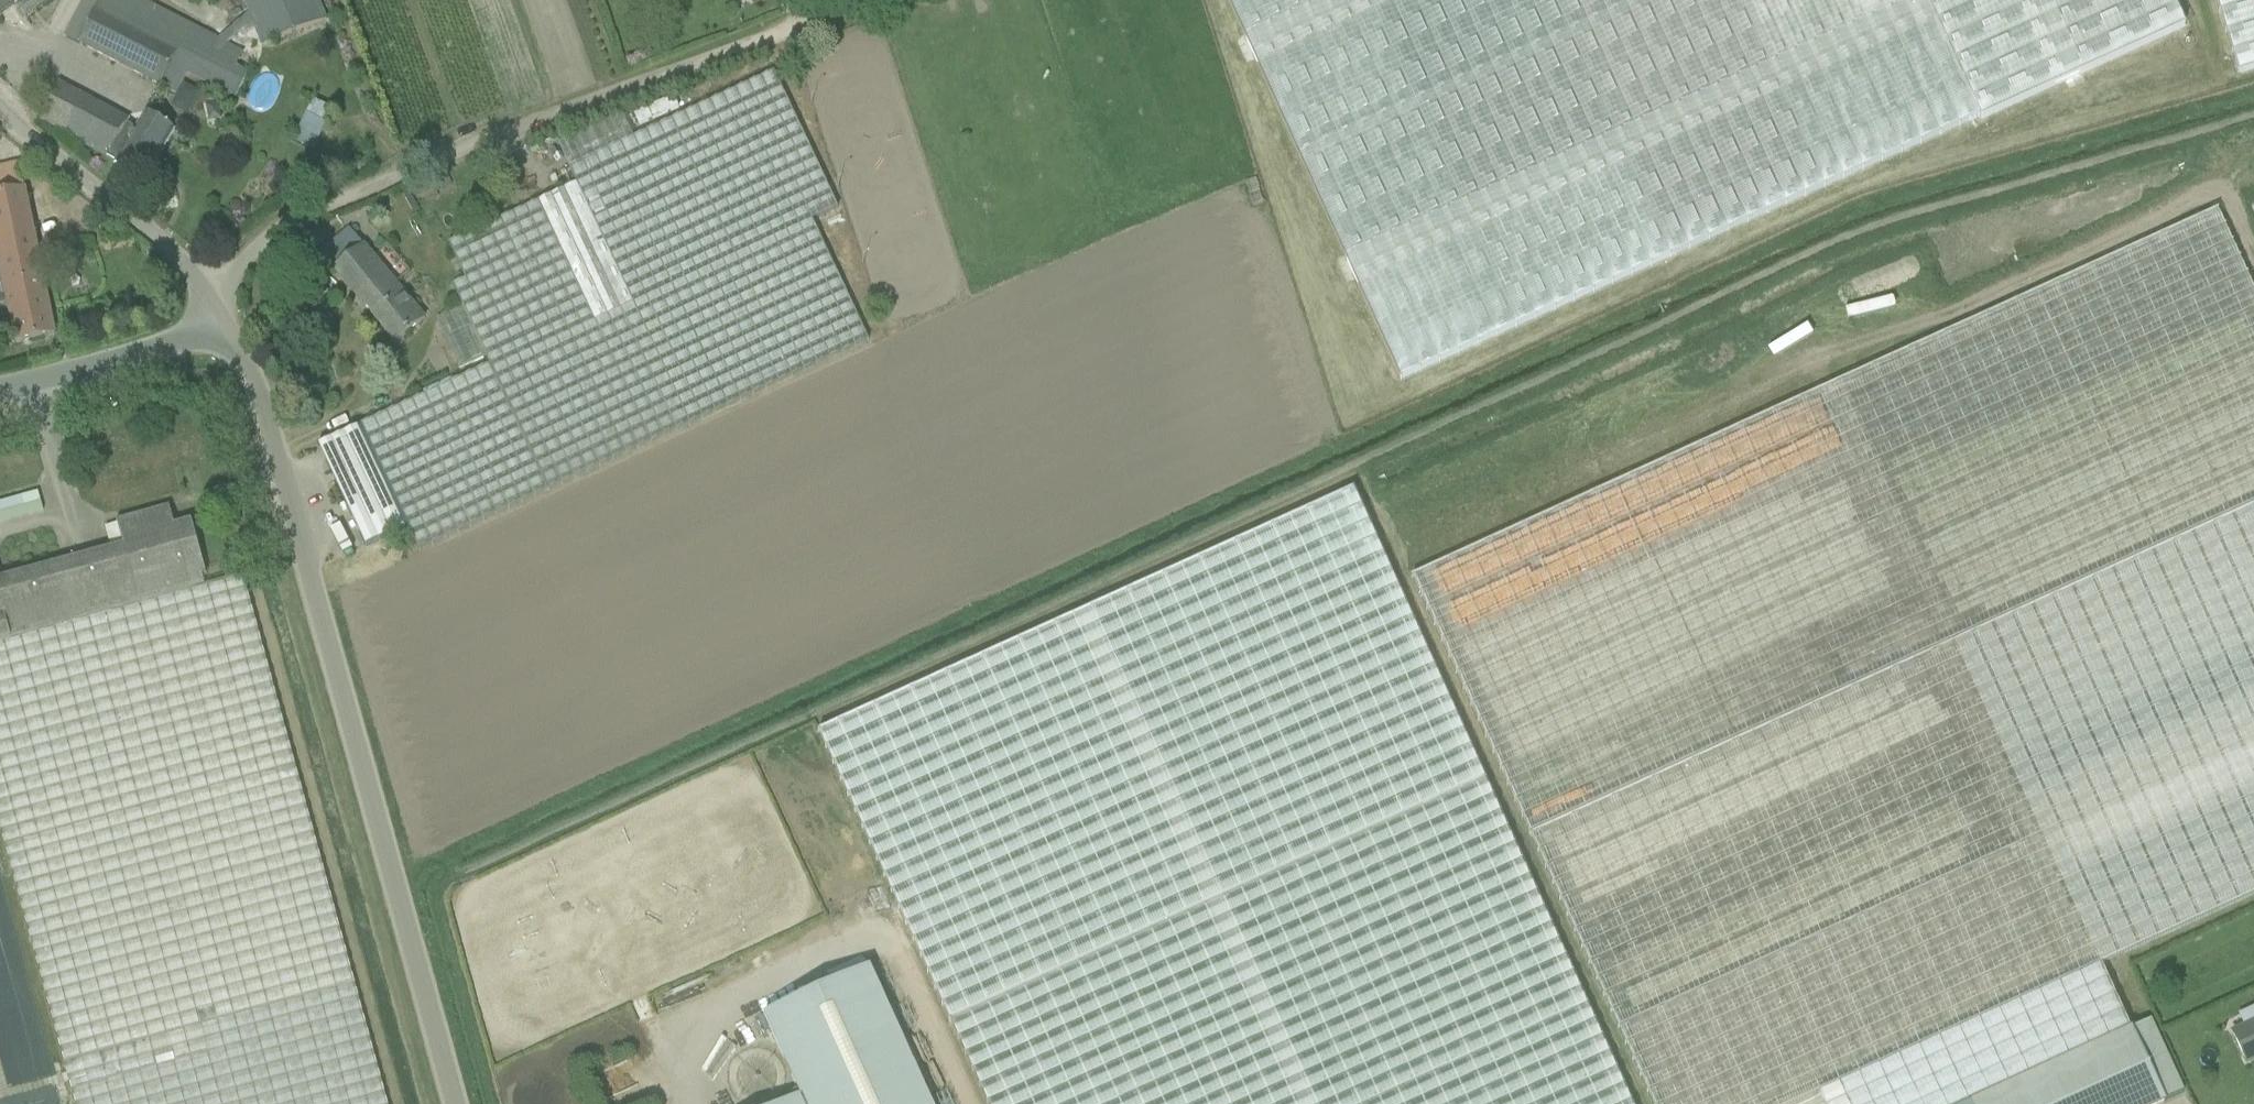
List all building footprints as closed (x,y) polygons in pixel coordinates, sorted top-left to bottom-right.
[(24,0),(0,0),(0,17),(24,0)] [(220,40),(148,4),(141,0),(81,0),(62,37),(80,46),(177,96),(186,77),(234,99),(247,74),(236,68),(239,64),(245,53),(228,44),(244,31),(248,35),(255,30),(261,47),(327,22),(318,0),(243,0),(249,15),(220,40)] [(1402,386),(1979,119),(1924,0),(1224,0),(1402,386)] [(2173,0),(1926,0),(1982,121),(2185,27),(2173,0)] [(2238,74),(2253,69),(2253,0),(2215,0),(2238,74)] [(868,343),(812,222),(837,210),(773,73),(568,170),(575,185),(447,245),(464,281),(451,287),(461,309),(436,322),(458,369),(483,357),(488,367),(361,427),(408,528),(420,552),(868,343)] [(145,183),(175,131),(144,113),(136,129),(117,119),(119,116),(60,84),(42,121),(71,139),(73,136),(117,161),(114,166),(145,183)] [(316,150),(334,108),(316,100),(297,141),(316,150)] [(205,106),(209,123),(222,120),(219,103),(205,106)] [(20,165),(0,169),(0,301),(8,299),(16,344),(55,336),(20,165)] [(447,176),(429,184),(434,195),(452,186),(447,176)] [(1414,570),(1653,1103),(1795,1103),(1815,1095),(1820,1103),(1973,1103),(2130,1031),(2100,967),(2141,947),(2253,896),(2253,285),(2217,204),(1414,570)] [(321,255),(395,344),(425,319),(349,231),(321,255)] [(408,528),(361,427),(318,447),(365,548),(408,528)] [(1353,490),(819,731),(986,1103),(1631,1103),(1353,490)] [(76,1103),(387,1103),(243,576),(205,586),(202,577),(206,575),(194,531),(177,535),(169,507),(117,521),(124,545),(27,572),(5,578),(8,590),(0,592),(0,827),(76,1103)] [(788,1103),(931,1103),(870,968),(762,1016),(800,1098),(788,1103)] [(2130,1031),(1973,1103),(2162,1103),(2166,1102),(2184,1093),(2150,1021),(2130,1031)] [(2247,1029),(2234,1035),(2245,1060),(2253,1056),(2253,1026),(2247,1029)]
